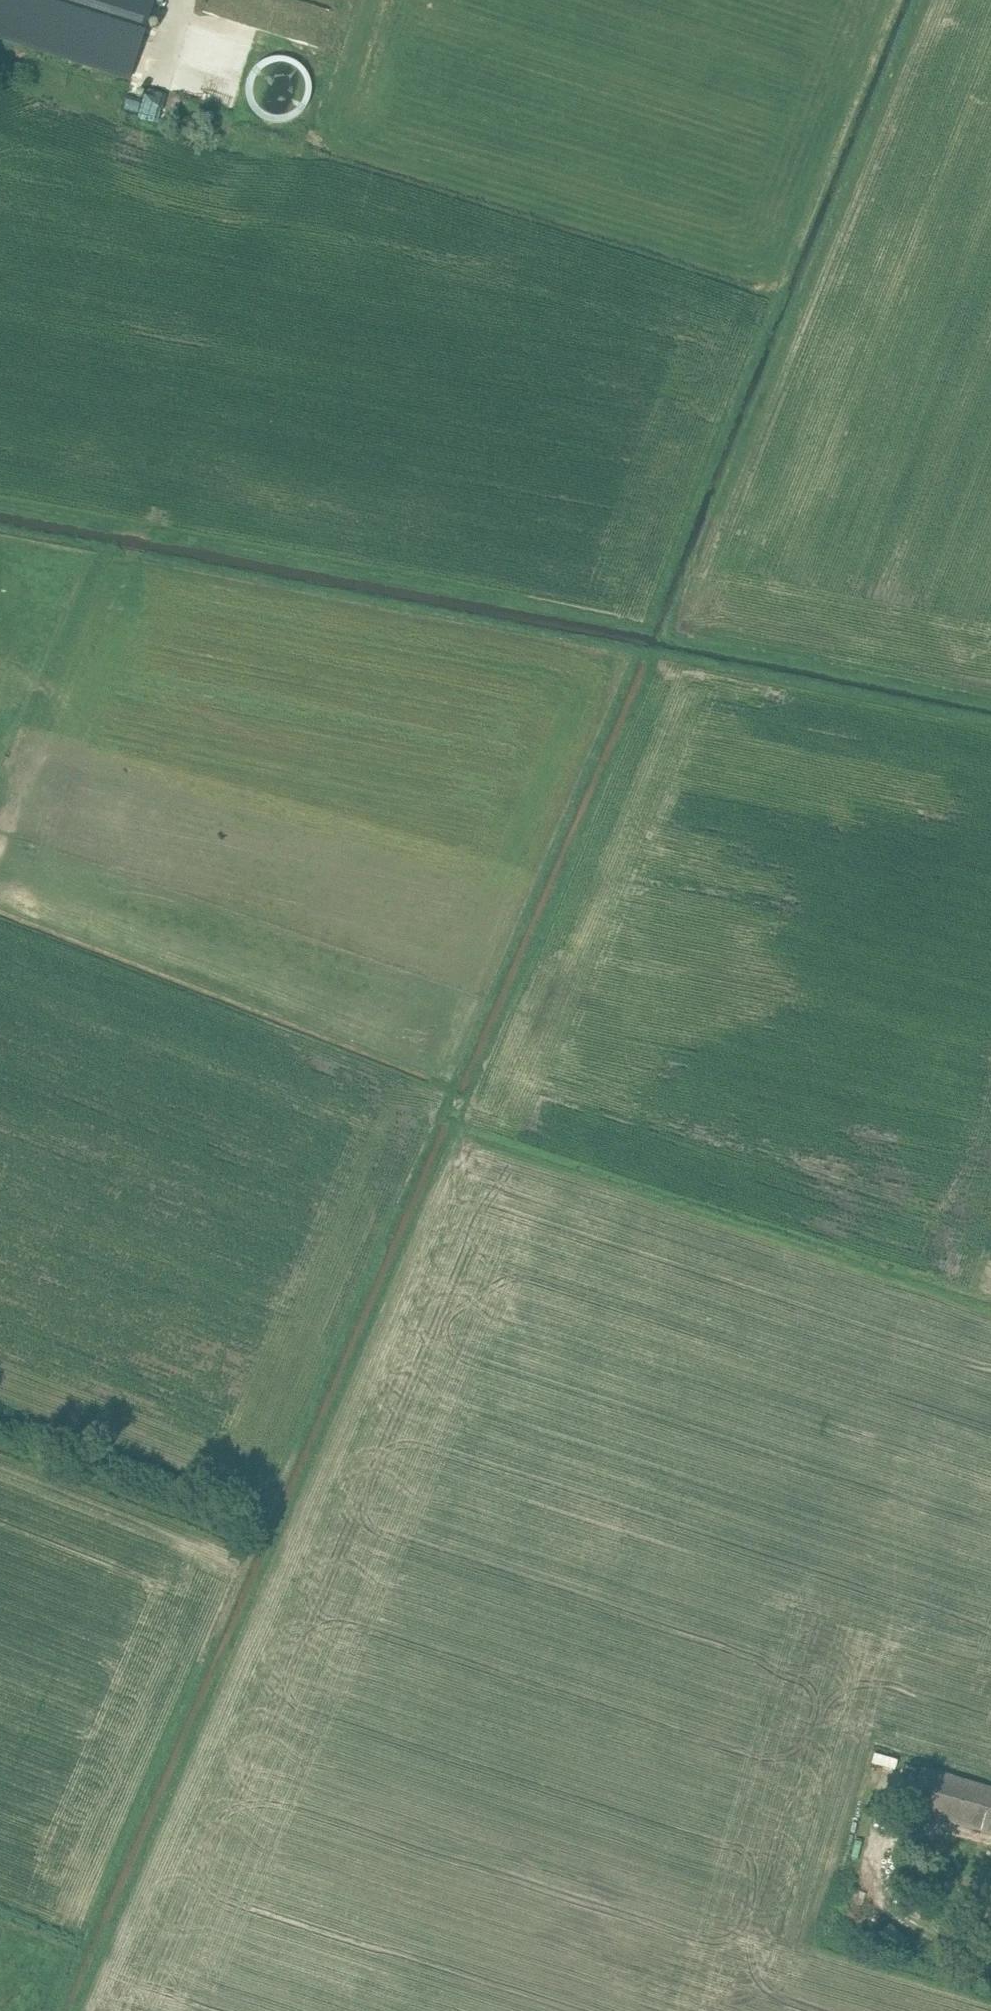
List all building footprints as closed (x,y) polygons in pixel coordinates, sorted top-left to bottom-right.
[(130,79),(156,0),(0,0),(0,37),(130,79)] [(302,120),(302,61),(250,61),(250,120),(302,120)] [(911,1809),(990,1833),(990,1787),(924,1766),(911,1809)]
